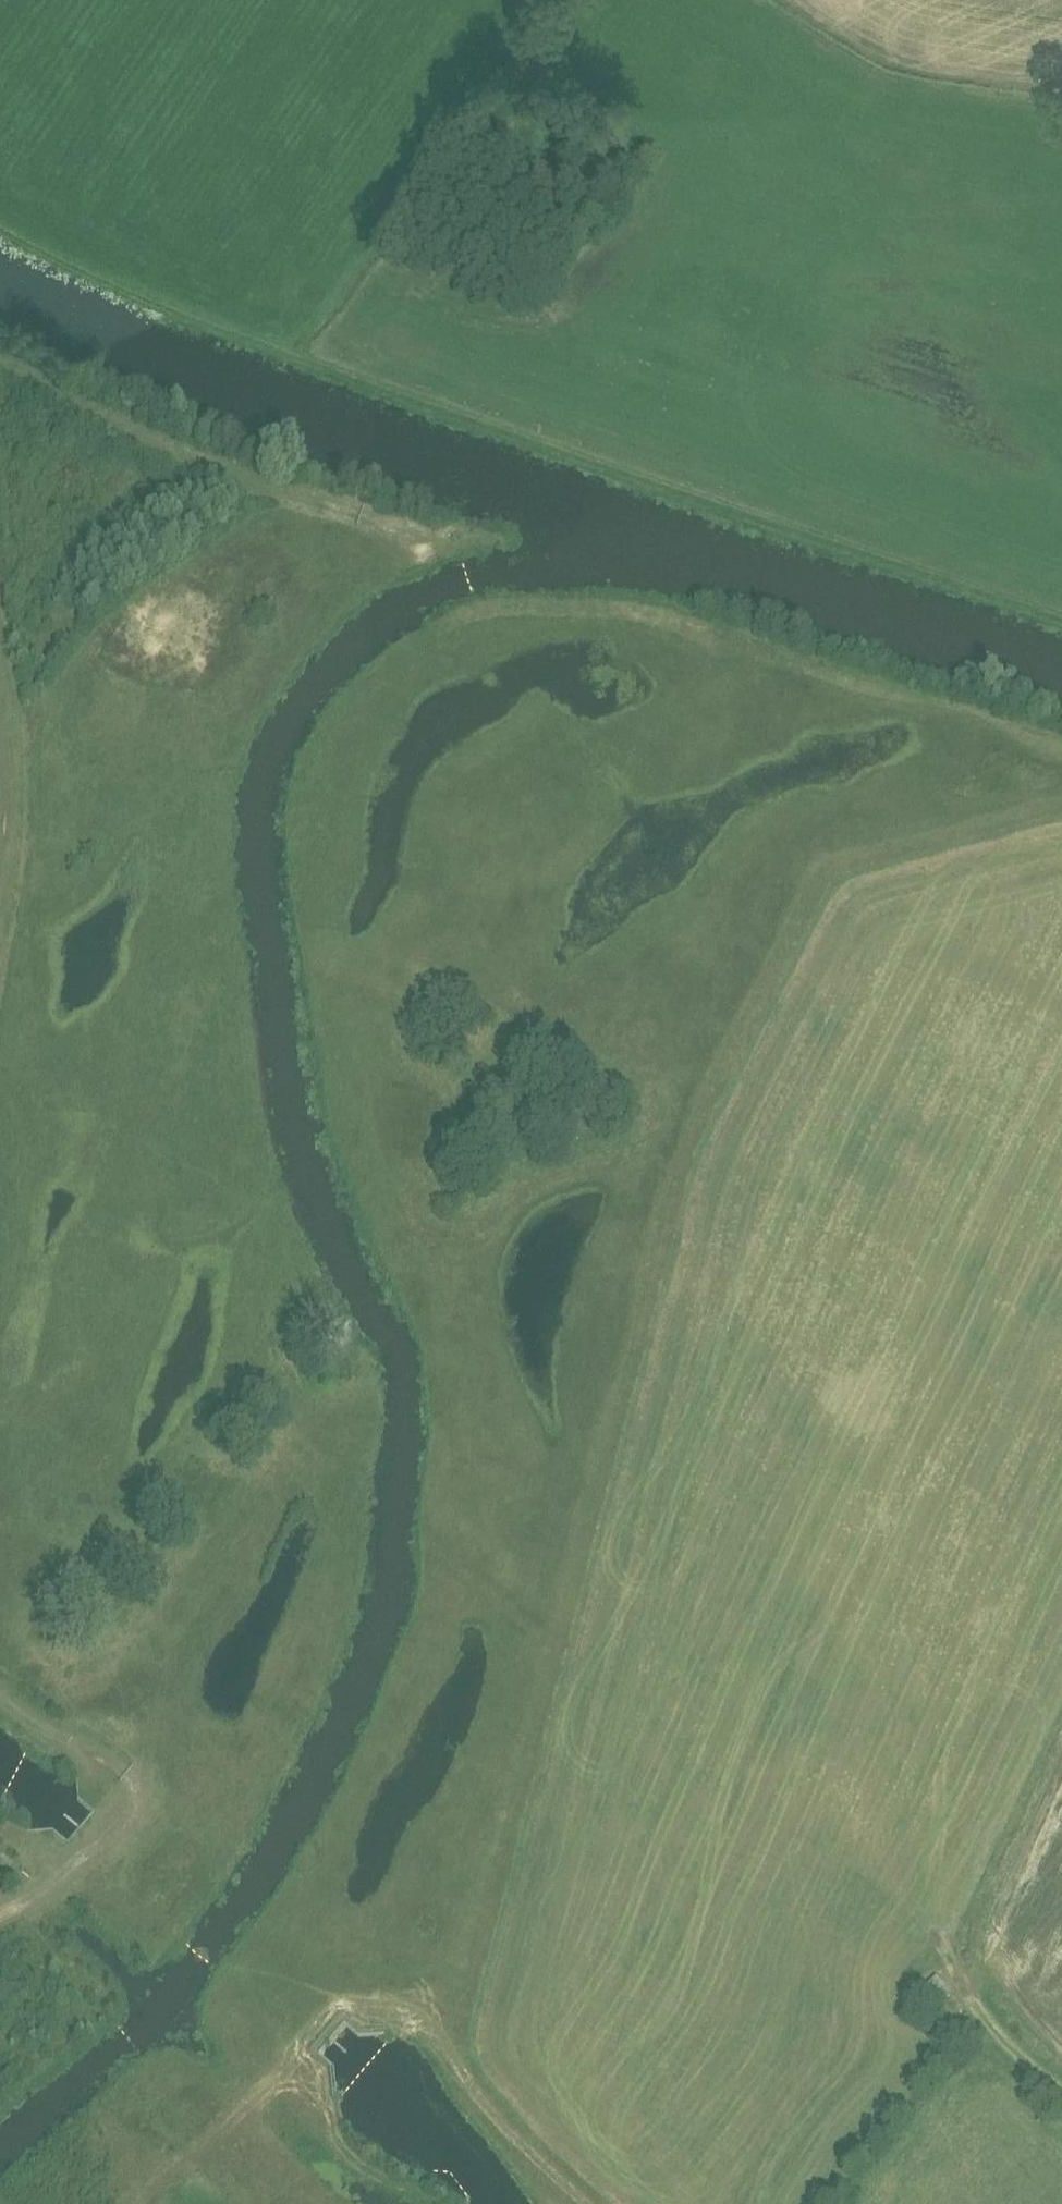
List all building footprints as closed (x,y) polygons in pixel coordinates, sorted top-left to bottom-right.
[(361,2021),(359,2022),(329,2057),(328,2058),(347,2075),(346,2096),(348,2073),(330,2058),(338,2050),(345,2041),(362,2056),(363,2057),(363,2056),(364,2056),(364,2055),(363,2055),(346,2040),(354,2032),(361,2023),(378,2038),(397,2038),(397,2037),(379,2037),(361,2021)]
